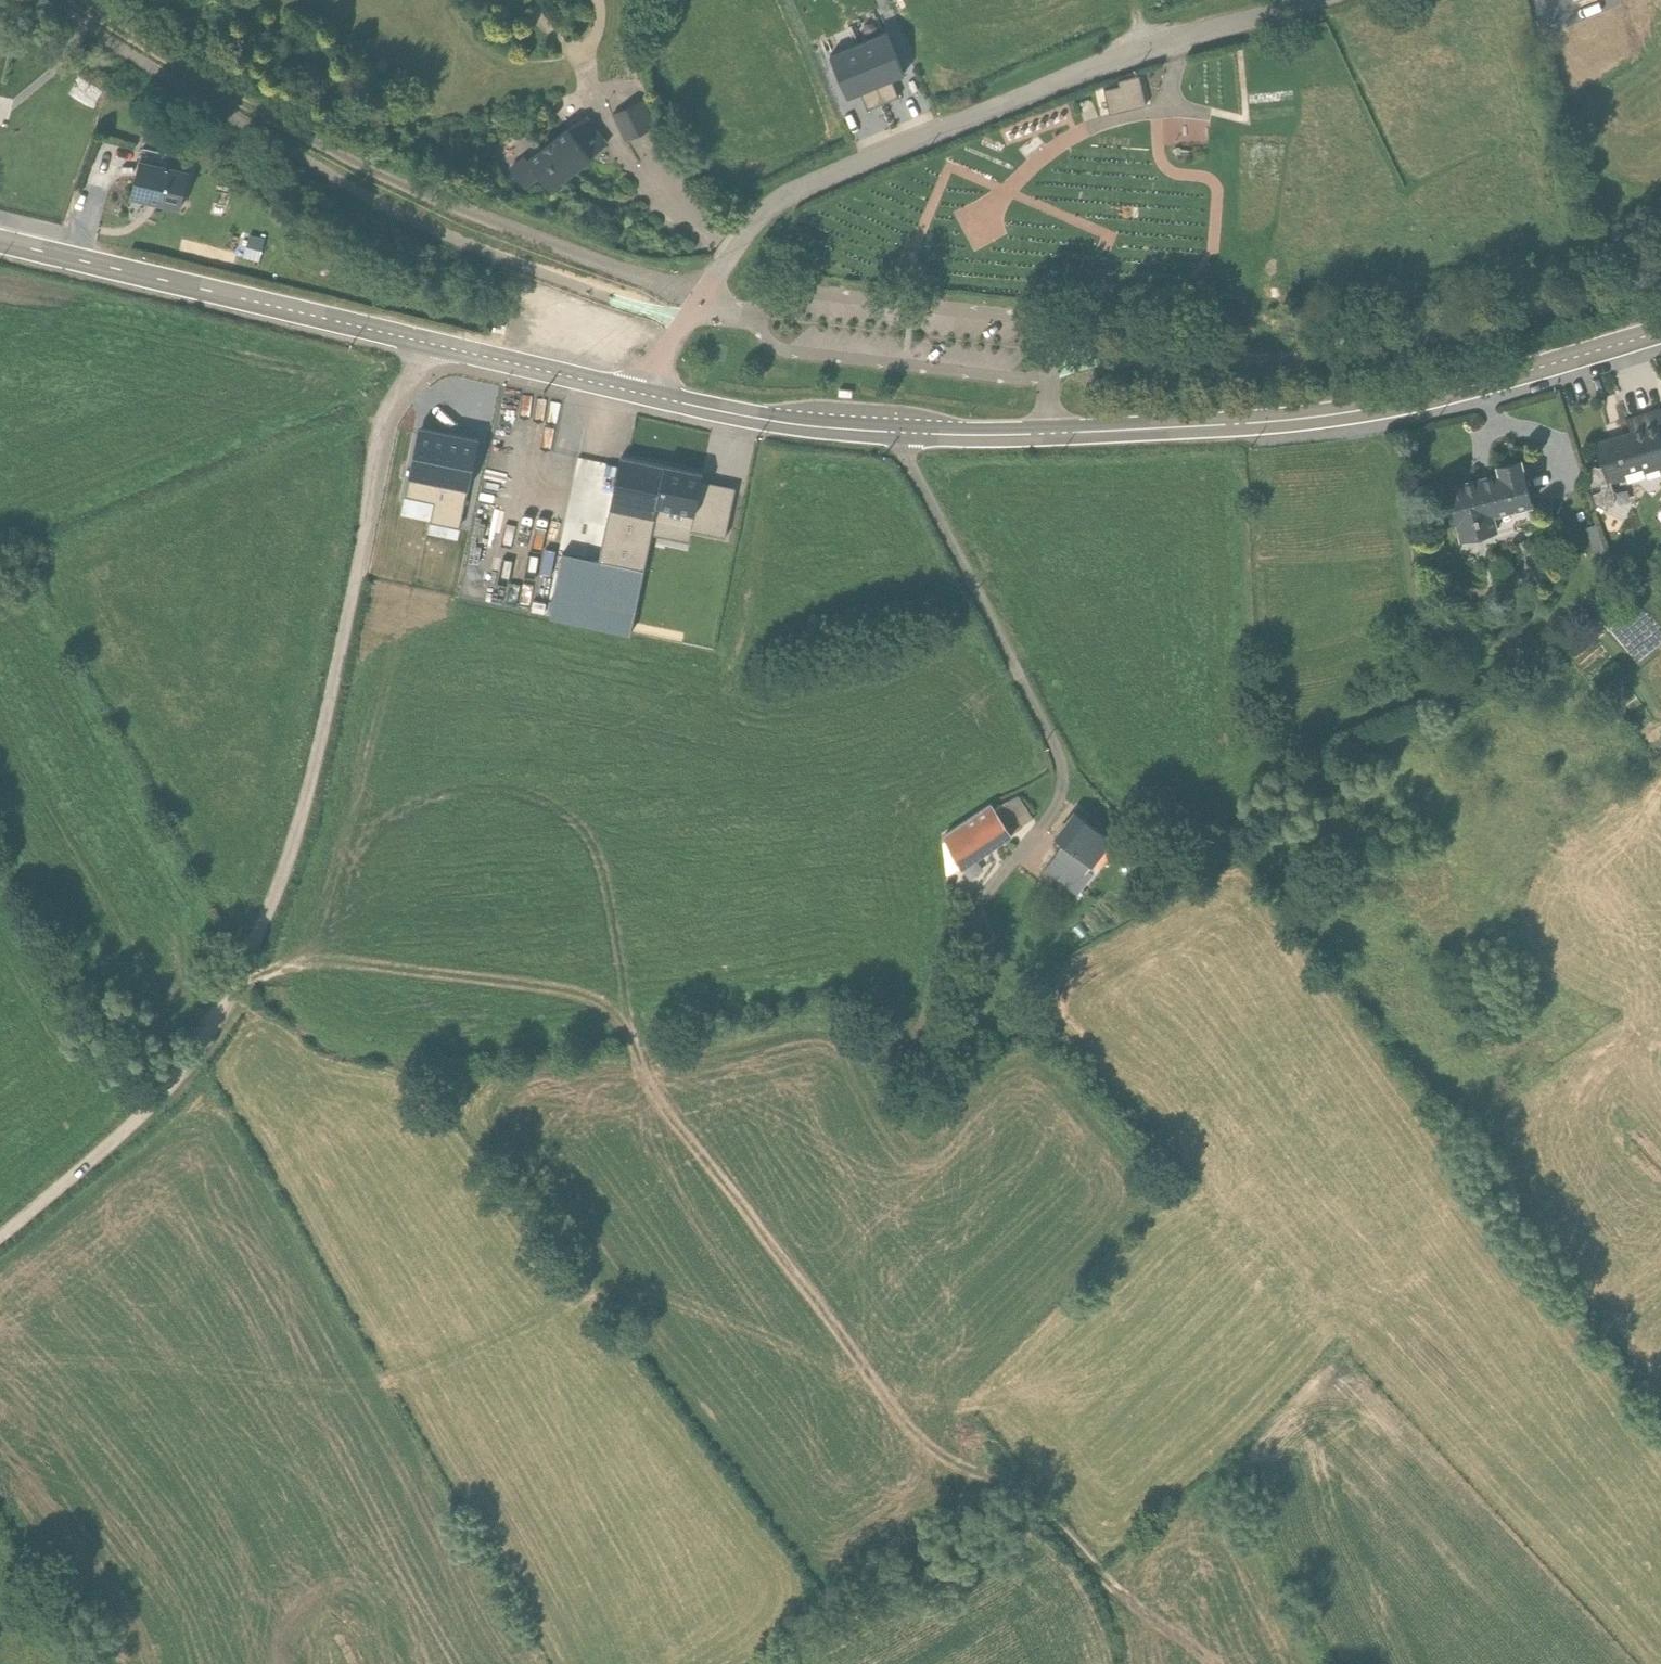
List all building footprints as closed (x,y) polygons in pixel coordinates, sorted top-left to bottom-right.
[(883,34),(829,57),(847,100),(901,77),(883,34)] [(1120,85),(1104,88),(1110,112),(1146,103),(1138,74),(1118,78),(1120,85)] [(77,92),(96,106),(103,97),(85,83),(77,92)] [(655,126),(645,100),(613,113),(623,139),(655,126)] [(608,144),(586,116),(569,129),(566,125),(527,155),(524,151),(508,164),(525,185),(538,175),(550,189),(608,144)] [(191,170),(140,160),(132,196),(183,208),(191,170)] [(252,232),(250,254),(266,256),(268,233),(252,232)] [(1595,439),(1608,483),(1660,467),(1660,407),(1625,417),(1629,429),(1595,439)] [(699,472),(619,456),(599,560),(644,568),(654,517),(684,522),(679,550),(705,555),(713,514),(692,510),(699,472)] [(1497,471),(1445,483),(1457,538),(1497,528),(1493,514),(1532,505),(1521,457),(1495,464),(1497,471)] [(644,568),(599,560),(563,552),(551,611),(628,625),(644,568)] [(1020,792),(995,808),(1011,833),(1035,817),(1020,792)] [(995,808),(991,801),(943,833),(962,866),(1011,833),(995,808)] [(1109,838),(1073,808),(1054,834),(1064,842),(1092,863),(1109,838)] [(1092,863),(1064,842),(1045,866),(1073,887),(1092,863)]
